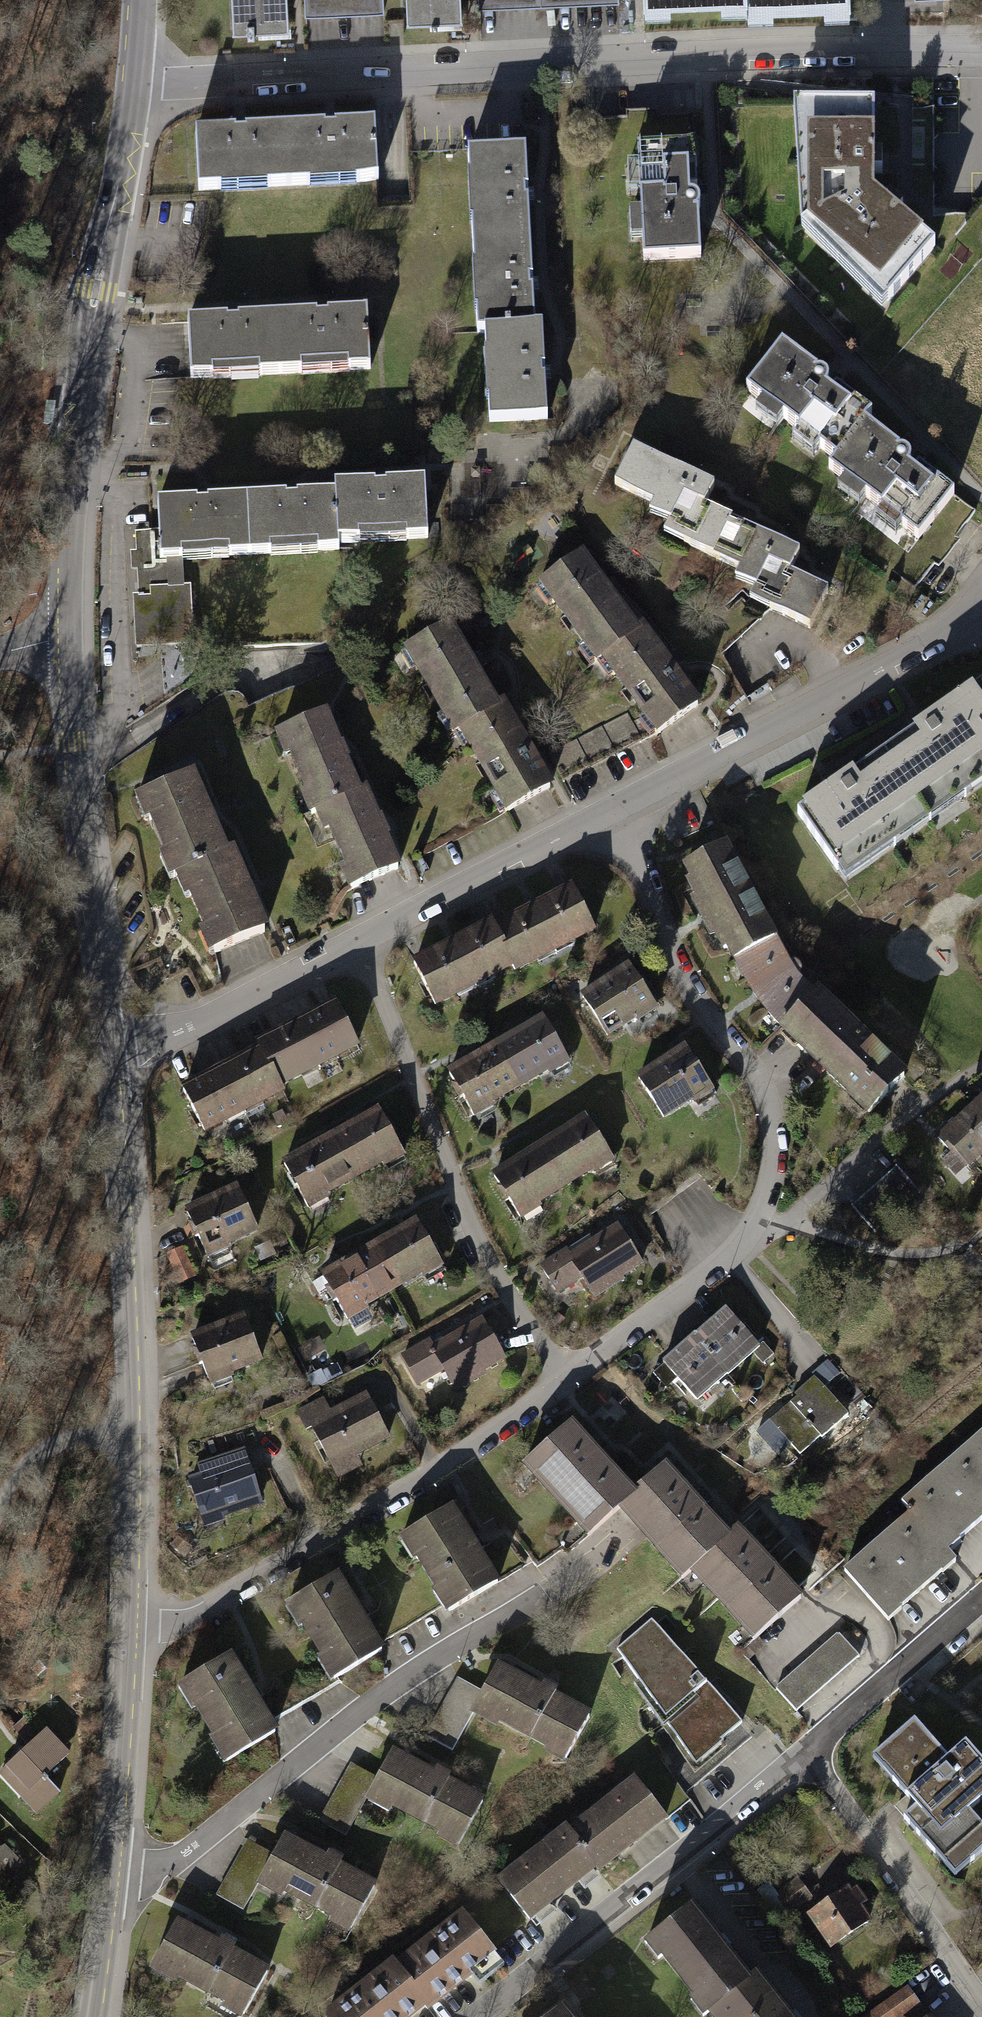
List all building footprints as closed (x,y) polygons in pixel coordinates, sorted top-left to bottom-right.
[(233,24),(288,22),(287,0),(232,0),(233,24)] [(306,16),(384,12),(383,0),(305,0),(306,16)] [(408,12),(430,11),(462,10),(461,0),(407,0),(408,12)] [(479,8),(619,1),(619,0),(478,0),(479,8)] [(644,12),(672,11),(672,0),(684,0),(644,0),(644,12)] [(721,9),(747,8),(747,0),(721,0),(721,9)] [(851,0),(747,0),(747,8),(748,18),(776,17),(775,5),(822,4),(823,14),(851,13),(851,0)] [(462,28),(462,10),(430,11),(431,30),(462,28)] [(877,107),(795,108),(803,230),(883,308),(935,249),(875,195),(877,107)] [(241,133),(195,135),(198,192),(379,183),(376,126),(331,128),(241,133)] [(638,146),(643,261),(700,259),(698,201),(695,144),(638,146)] [(526,153),(469,156),(477,334),(484,334),(535,331),(532,288),(528,197),(526,153)] [(235,323),(189,325),(192,381),(367,373),(364,317),(326,319),(235,323)] [(535,331),(484,334),(488,424),(547,421),(545,376),(543,331),(535,331)] [(799,341),(763,389),(844,451),(835,463),(929,535),(964,489),(917,453),(917,452),(867,415),(878,401),(851,381),(799,341)] [(643,447),(625,483),(668,506),(663,516),(684,527),(678,538),(750,574),(771,585),(761,605),(813,631),(835,588),(804,572),(814,552),(791,540),(735,512),(723,505),(730,491),(643,447)] [(197,503),(158,505),(160,532),(161,562),(183,561),(183,563),(229,561),(229,558),(271,556),(271,558),(318,556),(317,554),(339,553),(339,545),(360,544),(360,546),(406,544),(406,541),(427,541),(425,484),(384,486),(335,488),(335,496),(297,498),(297,501),(292,501),(287,501),(286,499),(208,502),(208,506),(202,506),(197,507),(197,503)] [(161,562),(160,532),(136,534),(136,537),(136,552),(131,553),(131,571),(137,571),(138,596),(133,597),(136,649),(194,646),(191,586),(184,587),(183,563),(183,561),(161,562)] [(592,561),(545,597),(654,740),(702,704),(677,674),(621,601),(592,561)] [(464,629),(414,661),(512,812),(562,780),(541,747),(484,662),(464,629)] [(796,814),(835,873),(981,775),(981,690),(936,721),(848,780),(796,814)] [(342,715),(284,741),(350,891),(408,865),(393,831),(355,744),(342,715)] [(205,778),(146,803),(212,953),(270,928),(254,891),(219,810),(205,778)] [(732,844),(689,870),(732,953),(791,1025),(881,1112),(919,1075),(875,1032),(832,991),(805,959),(779,926),(756,885),(732,844)] [(457,942),(412,966),(435,1007),(523,959),(526,965),(595,927),(572,885),(537,904),(505,921),(503,917),(457,942)] [(634,968),(583,997),(604,1034),(655,1005),(642,982),(634,968)] [(229,1067),(183,1092),(206,1133),(293,1085),(297,1091),(366,1053),(344,1012),(293,1040),(277,1049),(273,1043),(229,1067)] [(476,1059),(449,1077),(476,1119),(572,1058),(545,1016),(521,1033),(476,1059)] [(687,1045),(636,1080),(661,1117),(713,1082),(698,1061),(687,1045)] [(942,1139),(970,1171),(981,1161),(981,1104),(959,1124),(942,1139)] [(310,1155),(287,1169),(309,1212),(409,1160),(386,1117),(358,1130),(310,1155)] [(515,1165),(491,1180),(518,1222),(614,1161),(588,1119),(564,1134),(515,1165)] [(902,1164),(857,1203),(886,1235),(930,1196),(902,1164)] [(241,1189),(188,1214),(198,1235),(209,1258),(262,1234),(241,1189)] [(574,1250),(544,1267),(561,1294),(595,1273),(612,1302),(657,1275),(624,1220),(574,1250)] [(317,1279),(339,1319),(448,1261),(427,1222),(392,1240),(346,1264),(317,1279)] [(668,1363),(704,1403),(765,1347),(729,1308),(712,1323),(685,1349),(668,1363)] [(479,1314),(400,1361),(416,1388),(450,1367),(468,1396),(512,1369),(495,1342),(479,1314)] [(244,1316),(191,1340),(201,1363),(212,1385),(264,1361),(244,1316)] [(823,1386),(774,1430),(805,1465),(855,1420),(823,1386)] [(299,1412),(332,1476),(398,1441),(370,1387),(344,1399),(332,1406),(328,1397),(299,1412)] [(571,1423),(514,1473),(581,1549),(617,1518),(678,1588),(691,1576),(753,1646),(803,1603),(769,1564),(740,1531),(729,1541),(701,1510),(666,1469),(635,1496),(606,1462),(571,1423)] [(848,1573),(893,1624),(971,1556),(964,1547),(981,1531),(981,1438),(906,1505),(914,1515),(888,1538),(848,1573)] [(196,1496),(206,1520),(270,1496),(251,1447),(187,1472),(196,1496)] [(401,1540),(453,1619),(508,1583),(456,1503),(401,1540)] [(297,1606),(349,1685),(404,1649),(352,1570),(297,1606)] [(652,1621),(618,1648),(688,1755),(716,1732),(722,1740),(743,1722),(652,1621)] [(845,1637),(779,1691),(802,1719),(868,1665),(845,1637)] [(176,1691),(224,1775),(279,1744),(231,1660),(176,1691)] [(476,1680),(443,1745),(467,1757),(492,1707),(588,1755),(608,1716),(574,1701),(518,1672),(507,1695),(476,1680)] [(922,1719),(872,1761),(912,1807),(897,1820),(953,1885),(981,1860),(981,1812),(976,1805),(981,1800),(981,1763),(961,1739),(948,1750),(922,1719)] [(22,1757),(1,1775),(40,1817),(67,1793),(55,1780),(83,1755),(56,1726),(22,1757)] [(365,1759),(333,1824),(357,1836),(381,1787),(477,1834),(497,1795),(467,1783),(408,1751),(396,1774),(365,1759)] [(656,1763),(503,1887),(537,1929),(572,1901),(650,1838),(691,1806),(656,1763)] [(249,1847),(216,1912),(240,1924),(265,1875),(361,1923),(381,1884),(337,1862),(291,1840),(280,1863),(249,1847)] [(0,1853),(0,1870),(9,1877),(27,1857),(9,1842),(0,1853)] [(797,1883),(773,1900),(787,1919),(811,1903),(797,1883)] [(847,1890),(812,1913),(837,1951),(872,1928),(847,1890)] [(648,1946),(705,2016),(784,2016),(742,1965),(696,1907),(648,1946)] [(342,2016),(428,2016),(467,1986),(502,1958),(468,1915),(342,2016)] [(182,1924),(164,1958),(254,2005),(272,1971),(229,1948),(182,1924)] [(869,2016),(907,2016),(926,2003),(911,1984),(869,2016)]
